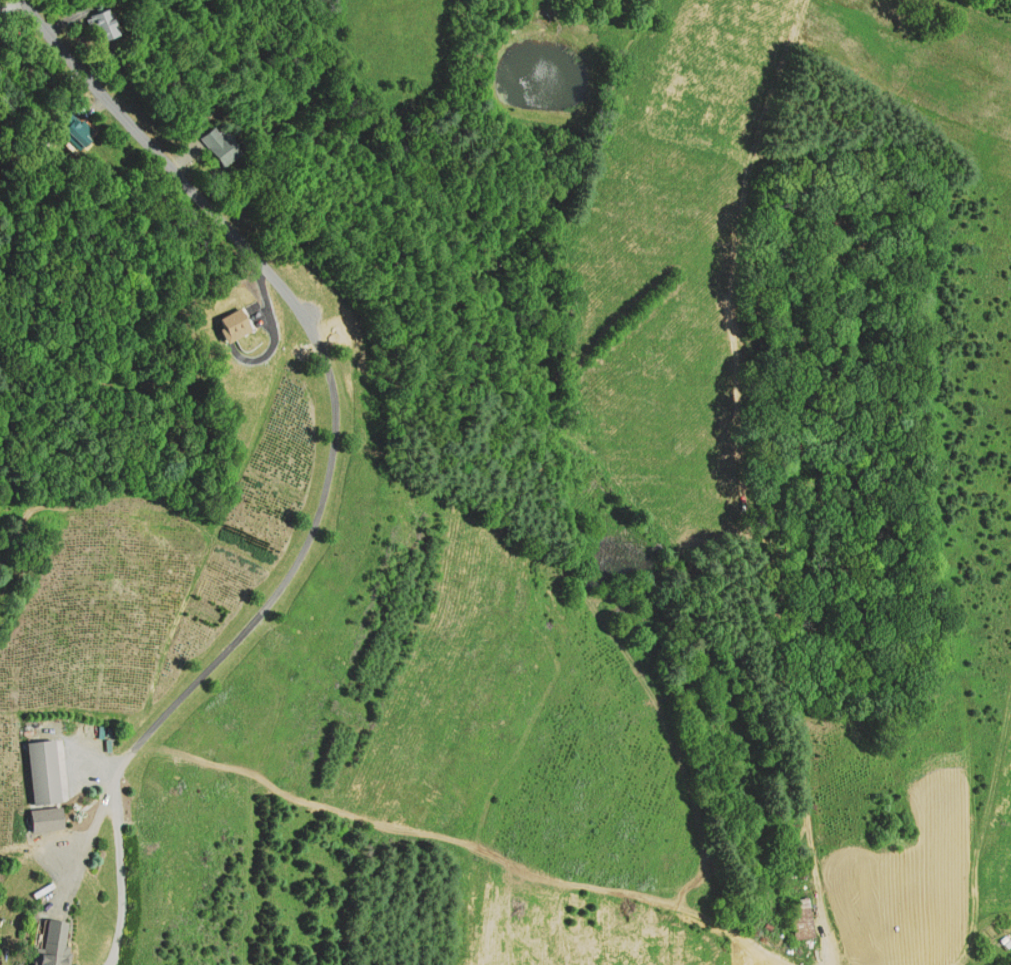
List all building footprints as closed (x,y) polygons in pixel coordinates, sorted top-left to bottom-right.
[(90,18),(98,47),(125,39),(118,10),(90,18)] [(69,129),(87,149),(100,138),(81,118),(69,129)] [(222,125),(202,138),(222,168),(242,155),(222,125)] [(37,805),(65,803),(61,740),(32,742),(37,805)] [(33,831),(66,831),(66,809),(33,809),(33,831)] [(810,893),(818,942),(803,945),(797,908),(802,908),(799,895),(810,893)] [(68,944),(70,921),(44,918),(40,964),(71,964),(73,944),(68,944)]
